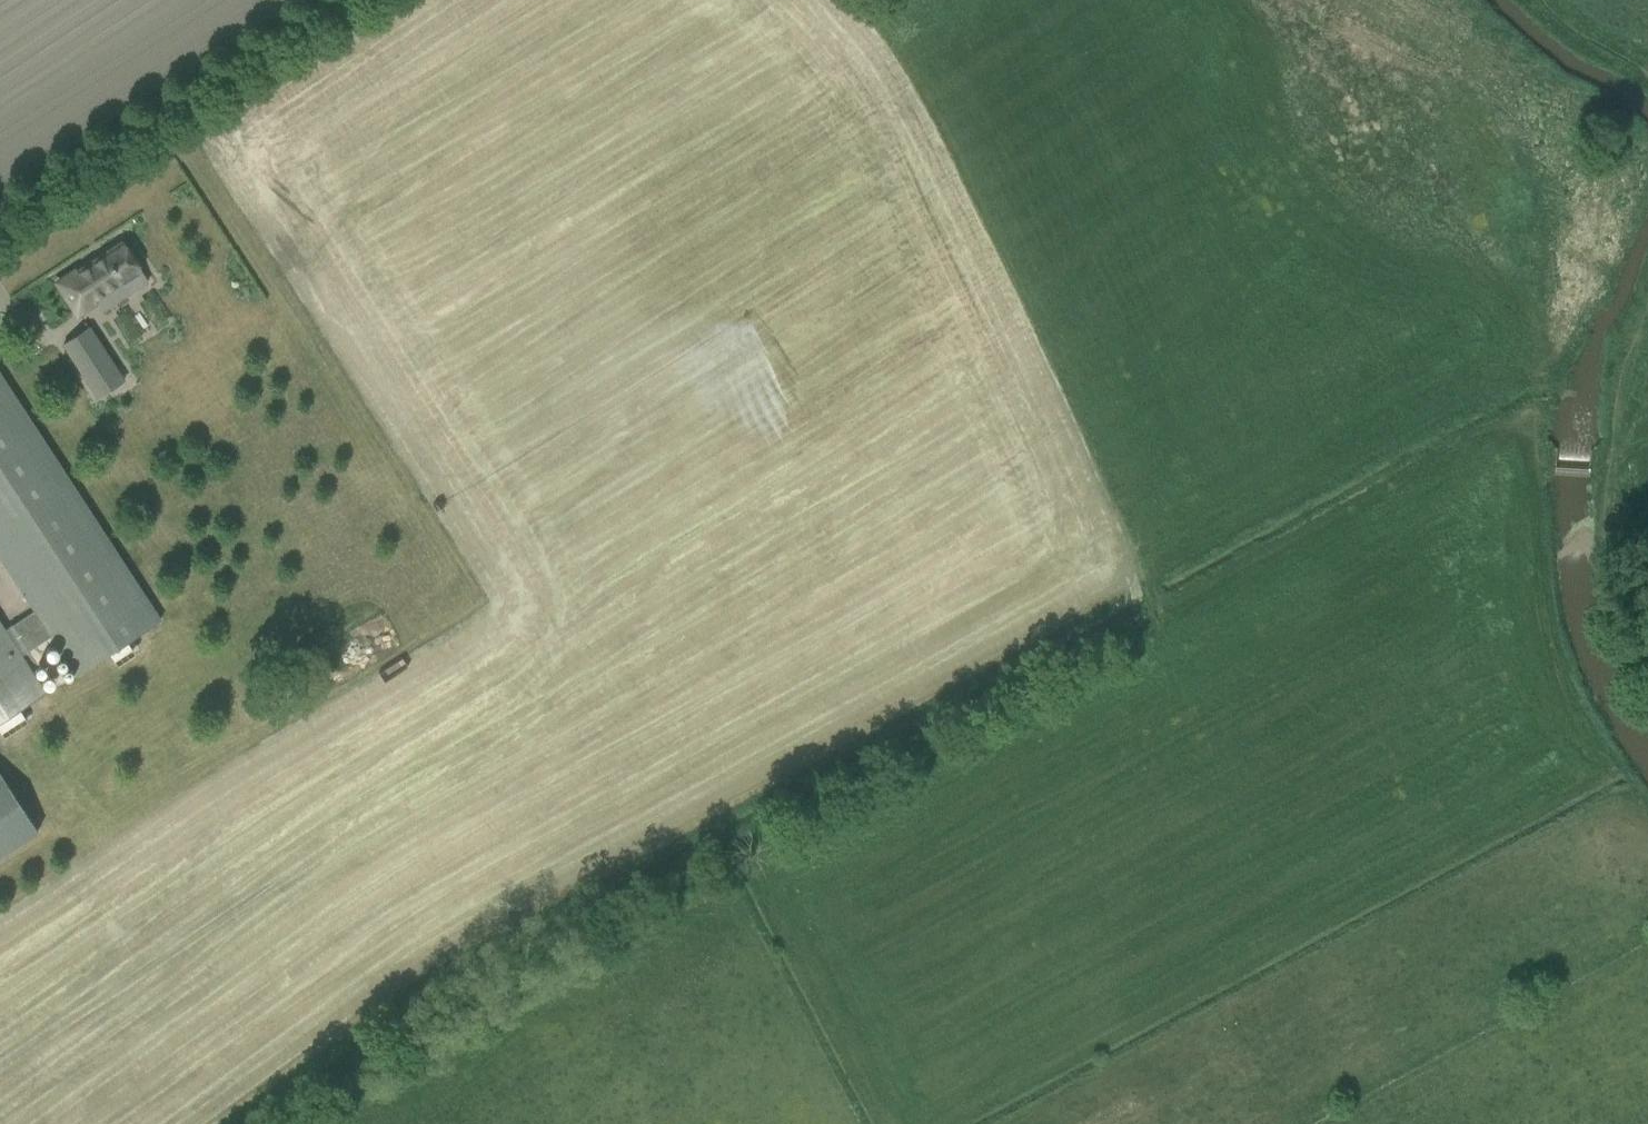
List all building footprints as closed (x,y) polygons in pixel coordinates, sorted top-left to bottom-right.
[(147,281),(121,241),(57,283),(77,314),(95,302),(101,311),(147,281)] [(115,368),(89,328),(63,344),(97,398),(110,389),(102,376),(115,368)] [(0,375),(0,559),(33,610),(4,630),(21,656),(50,636),(75,675),(160,620),(0,375)] [(4,630),(0,624),(0,722),(45,693),(21,656),(4,630)] [(37,831),(0,775),(0,856),(37,831)]
